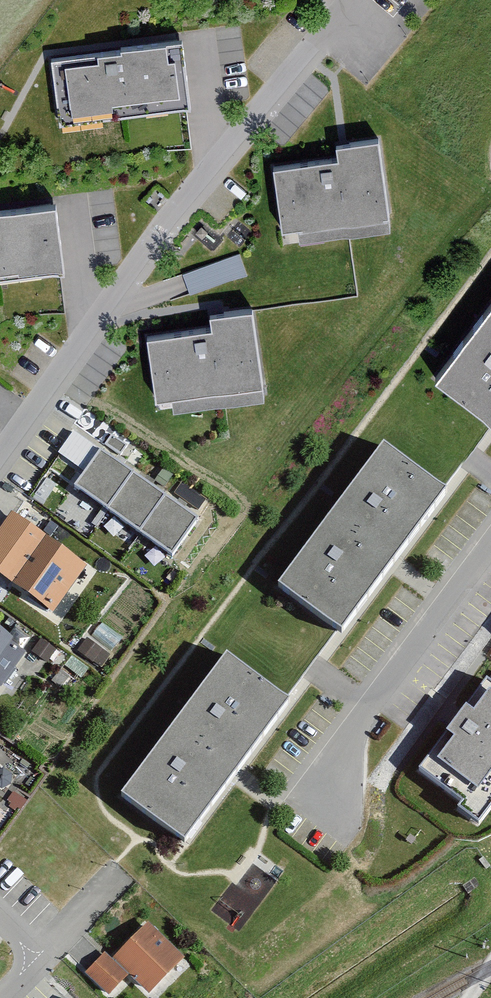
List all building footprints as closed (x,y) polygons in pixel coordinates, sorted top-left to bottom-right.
[(190,39),(55,60),(65,127),(200,107),(190,39)] [(338,159),(272,168),(280,231),(388,216),(378,141),(336,146),(338,159)] [(0,212),(0,282),(76,271),(66,202),(0,212)] [(191,290),(249,271),(241,250),(184,269),(191,290)] [(211,328),(145,337),(154,400),(262,386),(251,310),(210,316),(211,328)] [(438,380),(490,421),(490,311),(438,380)] [(104,445),(75,483),(174,559),(204,521),(104,445)] [(450,492),(388,445),(282,586),(345,632),(450,492)] [(84,562),(16,514),(0,536),(0,567),(54,605),(84,562)] [(0,630),(0,682),(2,683),(24,651),(8,640),(10,637),(0,630)] [(294,700),(229,652),(124,795),(189,843),(294,700)] [(414,768),(475,815),(490,794),(490,681),(484,676),(414,768)] [(181,955),(149,925),(117,958),(149,989),(181,955)] [(125,973),(105,955),(89,972),(109,991),(125,973)]
